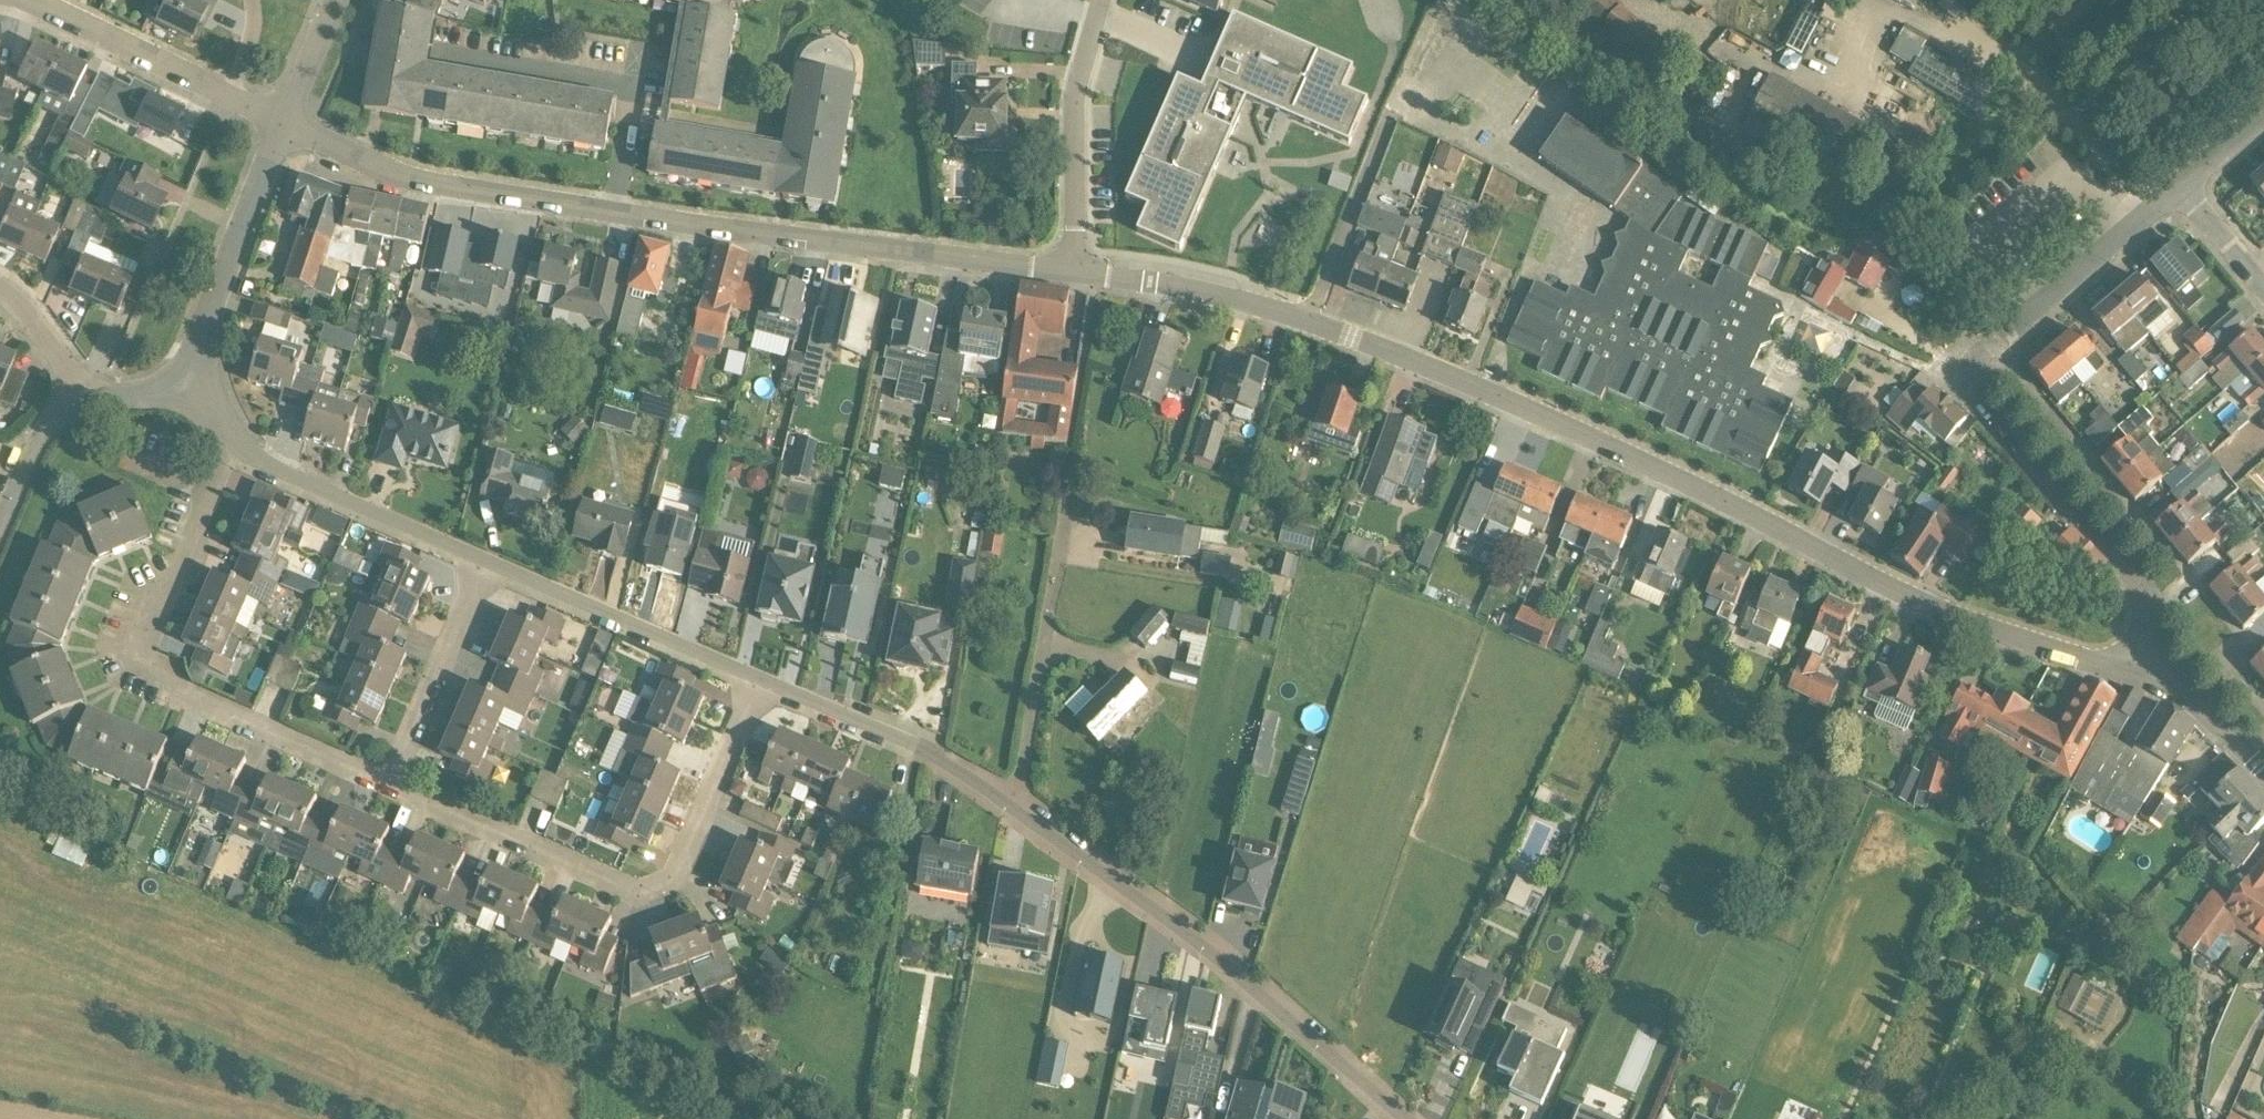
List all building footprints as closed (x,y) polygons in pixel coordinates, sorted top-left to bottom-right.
[(144,18),(191,41),(205,12),(210,14),(217,0),(152,0),(144,18)] [(408,4),(439,16),(445,0),(409,0),(408,4)] [(736,17),(731,16),(721,14),(722,0),(721,0),(690,0),(672,104),(720,113),(736,17)] [(722,0),(721,14),(731,16),(732,10),(737,6),(738,7),(748,0),(721,0),(722,0)] [(984,0),(968,0),(965,5),(978,11),(984,0)] [(1217,15),(1223,0),(1182,0),(1217,15)] [(1650,74),(1668,52),(1609,0),(1587,0),(1578,11),(1650,74)] [(1913,11),(1919,0),(1891,0),(1913,11)] [(432,90),(416,87),(428,18),(383,10),(382,12),(386,12),(383,27),(380,27),(377,41),(381,41),(378,56),(375,56),(365,110),(417,119),(418,116),(428,117),(427,121),(429,122),(430,118),(445,120),(444,124),(459,127),(459,123),(474,125),(474,129),(488,132),(489,128),(504,131),(503,134),(517,137),(518,133),(533,136),(532,139),(547,142),(547,138),(562,141),(562,144),(576,147),(576,143),(591,146),(591,149),(605,152),(613,107),(435,76),(432,90)] [(1234,17),(1202,90),(1179,79),(1126,199),(1148,209),(1138,233),(1181,252),(1247,101),(1349,146),(1368,102),(1344,92),(1354,70),(1234,17)] [(1817,25),(1803,18),(1787,49),(1801,56),(1817,25)] [(1913,65),(1926,39),(1904,27),(1890,53),(1913,65)] [(946,68),(946,47),(913,42),(916,67),(946,68)] [(799,71),(799,73),(785,151),(784,151),(776,197),(776,198),(780,199),(783,199),(810,204),(821,206),(834,208),(841,169),(843,158),(847,133),(849,122),(853,97),(856,83),(857,77),(857,72),(857,68),(856,64),(855,60),(853,56),(850,52),(846,49),(841,46),(836,44),(830,43),(825,43),(820,44),(815,46),(810,49),(807,53),(804,57),(801,61),(800,66),(799,71)] [(16,81),(43,94),(60,58),(34,45),(16,81)] [(60,58),(43,94),(69,106),(86,70),(60,58)] [(1976,115),(1985,100),(1934,70),(1917,60),(1908,75),(1976,115)] [(953,86),(960,86),(960,103),(959,142),(979,143),(979,152),(1005,153),(1006,141),(1007,141),(1011,137),(1012,127),(1007,123),(1006,123),(1007,103),(1004,103),(1004,85),(977,84),(978,67),(953,66),(953,86)] [(1771,76),(1765,88),(1746,126),(1758,132),(1761,125),(1822,158),(1845,117),(1771,76)] [(92,90),(85,102),(135,129),(137,124),(140,125),(170,139),(183,115),(152,100),(150,99),(153,94),(155,95),(156,93),(133,82),(132,83),(134,84),(131,91),(129,90),(113,81),(103,100),(91,94),(93,90),(92,90)] [(0,100),(0,151),(2,151),(10,123),(16,94),(2,91),(0,100)] [(1751,372),(1762,348),(1772,345),(1768,334),(1775,320),(1785,316),(1781,305),(1749,290),(1768,248),(1676,206),(1684,194),(1644,167),(1650,159),(1581,109),(1571,124),(1567,120),(1540,160),(1632,223),(1625,233),(1615,237),(1619,247),(1612,261),(1602,265),(1606,276),(1595,299),(1571,288),(1567,298),(1536,283),(1507,345),(1542,361),(1537,372),(1601,401),(1606,391),(1666,419),(1661,429),(1760,476),(1794,403),(1763,389),(1767,379),(1751,372)] [(62,148),(69,134),(80,112),(79,111),(74,121),(60,115),(47,141),(48,141),(62,148)] [(1845,117),(1822,158),(1846,171),(1869,130),(1845,117)] [(784,151),(661,129),(658,129),(650,176),(669,180),(670,174),(682,176),(681,182),(700,185),(701,179),(713,181),(712,187),(732,190),(732,185),(745,187),(744,193),(763,196),(764,190),(776,192),(775,198),(776,198),(776,197),(784,151)] [(82,140),(69,134),(62,148),(86,161),(93,145),(82,140)] [(62,148),(48,141),(43,152),(57,159),(62,148)] [(1456,174),(1463,157),(1439,147),(1432,165),(1456,174)] [(2,186),(12,161),(0,156),(0,186),(2,186)] [(1815,173),(1824,178),(1831,165),(1823,160),(1815,173)] [(12,161),(2,186),(14,192),(25,166),(12,161)] [(159,178),(127,163),(119,179),(125,182),(111,212),(150,231),(165,200),(152,194),(159,178)] [(2251,184),(2263,199),(2263,173),(2251,184)] [(318,293),(325,270),(323,269),(339,216),(341,217),(348,195),(302,178),(289,217),(309,225),(307,233),(303,232),(286,281),(316,291),(315,292),(318,293)] [(16,194),(9,211),(0,231),(0,248),(19,256),(34,222),(41,204),(16,194)] [(353,266),(363,269),(379,202),(352,196),(345,231),(360,234),(354,261),(353,266)] [(1455,271),(1462,252),(1477,210),(1445,198),(1422,258),(1455,271)] [(75,234),(86,209),(74,199),(62,228),(75,234)] [(377,272),(385,239),(397,241),(404,207),(379,202),(363,269),(377,272)] [(424,247),(431,212),(404,207),(397,241),(390,270),(403,272),(409,244),(424,247)] [(1399,245),(1407,224),(1379,213),(1365,207),(1358,228),(1384,238),(1380,250),(1368,245),(1362,260),(1358,258),(1352,273),(1356,275),(1349,292),(1377,302),(1389,270),(1391,266),(1399,245)] [(86,209),(75,234),(70,246),(85,252),(90,240),(100,244),(108,227),(86,209)] [(1410,216),(1407,224),(1399,245),(1413,251),(1419,236),(1418,235),(1423,222),(1410,216)] [(59,232),(34,222),(19,256),(44,266),(59,232)] [(108,227),(103,239),(117,245),(122,233),(108,227)] [(429,273),(477,284),(497,289),(500,273),(510,276),(518,243),(488,236),(485,249),(467,245),(470,237),(439,230),(429,273)] [(1882,241),(1894,262),(1904,251),(1887,235),(1882,241)] [(148,243),(136,270),(151,276),(162,249),(148,243)] [(639,340),(650,303),(651,299),(658,301),(666,271),(671,251),(641,244),(629,291),(617,335),(639,340)] [(2189,283),(2196,291),(2209,281),(2178,244),(2153,266),(2176,294),(2189,283)] [(1822,263),(1821,265),(1801,298),(1802,298),(1824,311),(1825,312),(1824,313),(1851,327),(1856,317),(1831,302),(1845,277),(1872,293),(1890,262),(1863,246),(1853,264),(1839,256),(1831,257),(1826,265),(1822,263)] [(719,355),(731,311),(749,316),(756,289),(738,284),(746,255),(718,247),(704,300),(703,299),(690,347),(708,351),(719,355)] [(592,292),(577,289),(580,277),(572,276),(577,256),(548,250),(540,284),(555,287),(551,310),(609,324),(622,266),(599,261),(592,292)] [(1916,261),(1904,251),(1894,262),(1889,268),(1900,278),(1916,261)] [(1471,338),(1475,339),(1486,306),(1471,300),(1486,262),(1462,252),(1455,271),(1467,275),(1459,295),(1455,294),(1449,309),(1453,311),(1446,328),(1461,334),(1462,336),(1468,338),(1471,338)] [(1765,255),(1755,276),(1769,282),(1779,262),(1765,255)] [(67,293),(92,304),(107,270),(82,259),(67,293)] [(1391,266),(1389,270),(1377,302),(1405,313),(1418,279),(1402,273),(1403,270),(1391,266)] [(107,270),(92,304),(117,315),(132,280),(107,270)] [(325,270),(318,293),(332,298),(340,276),(325,270)] [(361,281),(370,283),(373,274),(364,272),(361,281)] [(400,276),(392,273),(389,281),(398,284),(400,276)] [(2115,298),(2135,322),(2148,337),(2149,336),(2146,332),(2168,314),(2138,278),(2115,298)] [(365,308),(371,286),(361,283),(355,305),(365,308)] [(777,283),(768,316),(786,321),(782,340),(796,344),(801,327),(806,310),(801,309),(806,290),(777,283)] [(1047,427),(1016,422),(1000,419),(998,435),(1067,445),(1072,410),(1078,374),(1030,367),(1035,334),(1064,338),(1071,295),(1022,287),(1004,398),(1019,401),(1051,406),(1047,427)] [(870,312),(871,306),(853,302),(834,298),(831,311),(820,308),(812,342),(864,354),(870,326),(867,326),(870,312)] [(2123,354),(2126,356),(2118,363),(2135,384),(2137,382),(2147,374),(2139,363),(2130,352),(2148,337),(2135,322),(2115,298),(2092,317),(2123,354)] [(923,380),(938,383),(943,359),(928,356),(938,312),(915,307),(916,304),(914,304),(914,307),(901,304),(896,326),(894,326),(894,328),(896,328),(895,333),(893,333),(892,335),(894,335),(893,340),(889,339),(884,361),(887,362),(903,365),(899,383),(895,400),(922,407),(926,387),(922,386),(923,380)] [(280,330),(284,316),(257,307),(252,321),(280,330)] [(401,323),(421,329),(426,313),(406,307),(401,323)] [(2234,312),(2210,333),(2219,344),(2243,323),(2234,312)] [(347,331),(357,334),(363,316),(352,313),(347,331)] [(967,314),(964,332),(949,330),(943,359),(938,383),(931,418),(937,418),(954,420),(956,420),(963,376),(997,378),(1006,320),(967,314)] [(1855,324),(1866,330),(1871,321),(1860,315),(1855,324)] [(392,345),(398,325),(376,319),(370,339),(392,345)] [(2184,339),(2188,344),(2184,348),(2190,355),(2176,368),(2182,375),(2213,349),(2195,329),(2184,339)] [(2052,351),(2072,373),(2085,362),(2096,374),(2105,367),(2075,331),(2052,351)] [(2208,370),(2210,373),(2214,377),(2213,378),(2225,392),(2234,385),(2263,359),(2263,348),(2252,333),(2208,370)] [(1160,402),(1165,390),(1191,398),(1197,380),(1171,371),(1181,341),(1162,335),(1160,339),(1149,335),(1137,371),(1133,370),(1125,394),(1149,402),(1150,399),(1160,402)] [(249,383),(270,389),(283,348),(262,341),(249,383)] [(697,391),(708,351),(690,347),(679,387),(697,391)] [(300,409),(309,382),(313,369),(301,365),(305,354),(283,348),(270,389),(283,393),(280,403),(300,409)] [(2058,385),(2072,373),(2052,351),(2029,370),(2059,405),(2068,398),(2058,385)] [(14,410),(28,376),(11,369),(15,359),(0,353),(0,404),(14,410)] [(806,357),(792,354),(784,389),(798,391),(806,357)] [(2234,385),(2244,397),(2241,399),(2249,408),(2263,395),(2263,359),(2234,385)] [(1250,424),(1253,413),(1254,413),(1265,379),(1252,374),(1254,367),(1238,361),(1224,403),(1236,407),(1232,418),(1250,424)] [(2209,374),(2210,373),(2208,370),(2201,361),(2178,380),(2188,390),(2209,374)] [(313,369),(309,382),(300,409),(312,413),(303,440),(324,447),(341,392),(321,385),(325,373),(313,369)] [(804,375),(800,392),(818,396),(822,380),(804,375)] [(1329,391),(1319,420),(1315,419),(1308,441),(1353,457),(1361,434),(1349,430),(1359,402),(1329,391)] [(1919,420),(1945,444),(1966,421),(1933,391),(1918,408),(1906,397),(1888,417),(1907,434),(1919,420)] [(374,402),(362,398),(341,392),(324,447),(346,453),(354,426),(366,429),(374,402)] [(1841,408),(1845,401),(1833,393),(1825,405),(1832,410),(1841,408)] [(616,427),(621,411),(605,407),(601,423),(616,427)] [(2118,430),(2118,429),(2101,409),(2089,419),(2096,426),(2084,436),(2095,449),(2118,430)] [(2118,484),(2158,450),(2159,449),(2149,438),(2153,434),(2147,427),(2153,421),(2142,409),(2118,429),(2118,430),(2128,441),(2101,464),(2118,484)] [(446,469),(458,430),(395,410),(379,463),(402,470),(406,457),(446,469)] [(2231,437),(2210,455),(2212,458),(2223,470),(2232,462),(2263,435),(2263,424),(2263,425),(2257,417),(2250,422),(2249,423),(2231,437)] [(1399,486),(1416,493),(1436,441),(1421,435),(1422,433),(1426,434),(1426,433),(1412,428),(1413,426),(1407,424),(1406,426),(1390,420),(1361,495),(1391,506),(1399,486)] [(575,445),(587,433),(576,422),(564,433),(575,445)] [(1226,431),(1205,424),(1194,460),(1214,467),(1226,431)] [(2197,471),(2212,458),(2210,455),(2186,427),(2179,432),(2186,440),(2181,444),(2191,456),(2183,463),(2192,475),(2197,471)] [(799,441),(790,438),(788,446),(797,448),(799,441)] [(881,448),(874,446),(872,455),(879,457),(881,448)] [(986,447),(976,446),(974,456),(984,458),(986,447)] [(799,449),(793,478),(791,478),(791,479),(810,484),(810,482),(808,482),(815,453),(801,450),(799,449)] [(2175,469),(2158,450),(2118,484),(2135,504),(2175,469)] [(551,491),(517,481),(522,461),(495,453),(484,491),(511,499),(506,516),(541,526),(551,491)] [(1821,507),(1832,485),(1846,492),(1858,467),(1831,453),(1825,466),(1806,456),(1789,490),(1821,507)] [(726,478),(740,480),(742,467),(742,464),(728,462),(728,465),(726,478)] [(1950,466),(1935,485),(1946,493),(1961,474),(1950,466)] [(1506,468),(1488,510),(1498,515),(1515,522),(1534,480),(1506,468)] [(1879,538),(1896,506),(1881,498),(1890,481),(1864,468),(1851,492),(1863,498),(1850,522),(1879,538)] [(885,469),(881,487),(902,492),(906,474),(885,469)] [(2192,475),(2182,484),(2192,496),(2196,493),(2207,483),(2197,471),(2192,475)] [(1515,522),(1532,530),(1543,534),(1561,492),(1534,480),(1515,522)] [(132,489),(105,500),(126,550),(153,539),(132,489)] [(2203,501),(2196,493),(2192,496),(2155,527),(2172,547),(2212,513),(2203,501)] [(2251,502),(2261,514),(2263,511),(2263,503),(2258,496),(2251,502)] [(1587,553),(1593,538),(1605,511),(1578,499),(1559,541),(1587,553)] [(81,516),(58,525),(96,563),(126,550),(105,500),(79,511),(81,516)] [(631,529),(635,515),(585,501),(579,520),(580,521),(575,537),(601,544),(599,553),(620,559),(623,550),(625,551),(631,529)] [(309,513),(287,503),(281,515),(251,502),(247,512),(251,514),(245,528),(282,544),(283,543),(299,550),(304,538),(301,529),(309,513)] [(2229,533),(2222,524),(2230,518),(2220,506),(2212,513),(2172,547),(2189,567),(2229,533)] [(1978,532),(1950,513),(1951,512),(1944,507),(1937,517),(1923,508),(1911,525),(1914,527),(1891,560),(1920,580),(1944,545),(1962,556),(1978,532)] [(2032,533),(2040,523),(2021,509),(2004,532),(1993,523),(1985,533),(1995,540),(2014,554),(2033,566),(2034,566),(2050,576),(2061,562),(2088,587),(2104,568),(2071,533),(2054,552),(2032,533)] [(1587,553),(1615,565),(1633,523),(1605,511),(1593,538),(1587,553)] [(1239,536),(1245,519),(1235,516),(1230,533),(1239,536)] [(682,577),(695,529),(656,518),(650,540),(655,541),(648,568),(682,577)] [(1229,535),(1185,528),(1185,529),(1132,520),(1127,551),(1180,559),(1180,558),(1197,561),(1200,544),(1227,547),(1229,535)] [(96,563),(58,525),(49,548),(44,546),(44,548),(47,549),(41,564),(38,562),(33,573),(36,575),(83,594),(96,563)] [(1318,533),(1289,525),(1282,547),(1311,556),(1318,533)] [(282,544),(245,528),(234,552),(257,561),(251,574),(277,585),(286,565),(275,560),(282,544)] [(704,531),(699,550),(689,588),(707,593),(706,597),(739,605),(751,563),(755,544),(704,531)] [(990,580),(994,557),(1002,558),(1005,535),(986,532),(979,578),(990,580)] [(1251,532),(1249,538),(1282,548),(1283,542),(1251,532)] [(1647,550),(1633,582),(1668,598),(1676,580),(1672,579),(1686,546),(1659,534),(1651,552),(1647,550)] [(1379,569),(1386,552),(1347,537),(1341,555),(1379,569)] [(2227,556),(2237,568),(2210,591),(2227,611),(2253,588),(2244,577),(2257,565),(2251,558),(2259,550),(2249,538),(2227,556)] [(1530,582),(1534,574),(1544,547),(1525,539),(1513,565),(1519,568),(1516,577),(1530,582)] [(2221,549),(2227,556),(2234,549),(2229,542),(2221,549)] [(368,581),(420,604),(431,580),(408,570),(413,558),(421,562),(421,561),(387,546),(378,568),(374,567),(368,581)] [(1329,547),(1325,560),(1330,562),(1336,563),(1340,551),(1329,547)] [(775,551),(760,616),(763,617),(762,621),(780,625),(781,621),(801,626),(816,561),(775,551)] [(1204,555),(1201,574),(1229,579),(1232,560),(1204,555)] [(1300,559),(1280,555),(1275,577),(1294,582),(1300,559)] [(969,612),(977,564),(954,560),(946,609),(969,612)] [(1728,624),(1752,574),(1723,561),(1708,597),(1723,604),(1717,618),(1728,624)] [(277,585),(251,574),(245,586),(215,573),(205,597),(241,613),(247,599),(267,608),(277,585)] [(824,640),(847,645),(848,642),(867,647),(882,581),(861,576),(861,577),(842,573),(837,592),(835,592),(824,640)] [(36,575),(30,589),(27,588),(23,599),(26,601),(72,620),(83,594),(36,575)] [(301,594),(316,600),(322,585),(312,581),(305,584),(301,594)] [(362,596),(366,597),(356,619),(383,631),(388,618),(410,628),(420,604),(368,581),(362,596)] [(1759,613),(1758,615),(1750,611),(1741,629),(1750,633),(1747,640),(1767,648),(1773,636),(1779,622),(1789,626),(1802,595),(1771,583),(1758,613),(1759,613)] [(1613,592),(1597,585),(1585,611),(1601,618),(1613,592)] [(2244,631),(2263,614),(2263,599),(2263,600),(2253,588),(2227,611),(2244,631)] [(195,620),(230,636),(243,641),(249,628),(236,622),(241,613),(205,597),(195,620)] [(16,627),(7,649),(60,649),(72,620),(26,601),(20,615),(16,614),(12,625),(16,627)] [(1244,606),(1222,602),(1215,633),(1238,637),(1244,606)] [(1830,643),(1840,647),(1856,614),(1829,602),(1789,689),(1829,708),(1839,688),(1815,677),(1830,643)] [(899,608),(893,633),(891,642),(893,646),(889,665),(894,666),(897,670),(904,672),(909,669),(928,673),(930,666),(945,669),(952,634),(939,632),(942,617),(899,608)] [(544,642),(556,647),(566,624),(532,609),(532,610),(539,613),(534,625),(512,615),(501,639),(538,655),(544,642)] [(1146,650),(1170,622),(1155,609),(1131,637),(1146,650)] [(1521,611),(1511,636),(1545,651),(1556,627),(1521,611)] [(1207,640),(1209,632),(1211,625),(1177,616),(1173,631),(1182,634),(1207,640)] [(1738,619),(1732,616),(1728,624),(1734,626),(1738,619)] [(383,631),(356,619),(347,638),(366,646),(358,664),(396,680),(407,656),(377,644),(383,631)] [(1605,641),(1613,624),(1601,619),(1581,665),(1618,680),(1625,665),(1614,660),(1619,648),(1605,641)] [(227,678),(237,657),(224,651),(230,636),(195,620),(184,644),(207,654),(201,666),(194,662),(193,663),(227,678)] [(1278,623),(1267,620),(1261,643),(1272,646),(1278,623)] [(599,633),(590,656),(605,662),(613,644),(615,640),(599,633)] [(1207,640),(1182,634),(1180,641),(1192,644),(1187,666),(1201,669),(1207,640)] [(282,646),(266,683),(279,689),(290,662),(301,639),(291,635),(285,648),(282,646)] [(1562,653),(1567,641),(1553,636),(1548,648),(1562,653)] [(538,655),(501,639),(491,663),(513,673),(508,685),(533,696),(542,675),(531,670),(538,655)] [(1929,659),(1917,654),(1903,648),(1892,673),(1878,667),(1864,700),(1879,707),(1875,716),(1876,720),(1904,732),(1908,730),(1930,680),(1922,676),(1929,659)] [(17,685),(20,683),(26,698),(73,678),(60,649),(7,649),(16,672),(12,674),(17,685)] [(2250,668),(2263,683),(2263,655),(2250,668)] [(347,687),(386,704),(396,680),(358,664),(347,659),(343,669),(353,673),(347,687)] [(303,668),(290,662),(279,689),(292,694),(303,668)] [(1198,682),(1201,669),(1187,666),(1175,663),(1172,676),(1198,682)] [(663,691),(656,707),(694,724),(705,699),(682,689),(688,678),(695,681),(696,680),(662,665),(652,686),(663,691)] [(1113,687),(1078,722),(1100,744),(1102,743),(1119,759),(1125,752),(1116,744),(1123,737),(1115,729),(1147,697),(1127,677),(1115,689),(1113,687)] [(1641,689),(1652,695),(1659,682),(1648,677),(1641,689)] [(86,709),(77,690),(73,678),(26,698),(23,699),(28,710),(31,709),(37,723),(34,725),(34,726),(38,725),(49,750),(86,709)] [(1993,705),(1979,729),(2070,779),(2116,697),(2088,681),(2058,733),(2024,715),(2028,708),(1999,693),(1993,705)] [(233,690),(238,700),(238,702),(251,708),(255,698),(241,693),(237,683),(233,690)] [(472,685),(461,709),(498,725),(503,712),(523,720),(533,696),(508,685),(502,698),(472,685)] [(386,704),(347,687),(343,697),(333,693),(322,719),(356,734),(356,733),(349,730),(354,718),(376,728),(386,704)] [(1977,734),(1979,729),(1993,705),(1964,689),(1948,718),(1951,720),(1941,739),(1959,749),(1970,730),(1977,734)] [(2133,755),(2114,744),(2128,720),(2130,720),(2143,697),(2125,689),(2113,711),(2114,711),(2100,735),(2071,788),(2132,826),(2194,727),(2163,706),(2133,755)] [(684,747),(694,724),(656,707),(651,717),(641,713),(630,739),(656,750),(661,737),(684,747)] [(114,721),(86,709),(49,750),(73,759),(72,762),(93,771),(114,721)] [(498,725),(461,709),(451,732),(488,748),(498,752),(503,742),(492,737),(498,725)] [(578,725),(582,717),(573,713),(570,722),(578,725)] [(1267,717),(1253,778),(1269,782),(1276,754),(1273,753),(1280,720),(1267,717)] [(93,771),(107,777),(120,783),(141,732),(114,721),(93,771)] [(168,743),(155,738),(141,732),(120,783),(147,794),(168,743)] [(482,760),(488,748),(451,732),(441,756),(463,765),(458,777),(451,774),(450,775),(484,790),(495,765),(482,760)] [(787,782),(804,743),(780,733),(759,781),(769,785),(773,776),(787,782)] [(1321,742),(1308,738),(1306,747),(1318,751),(1321,742)] [(656,750),(630,739),(621,759),(640,768),(633,783),(670,800),(681,776),(650,762),(656,750)] [(176,758),(167,780),(165,783),(187,793),(186,797),(200,803),(206,788),(223,751),(199,740),(189,764),(176,758)] [(810,792),(827,753),(804,743),(787,782),(782,791),(794,797),(798,787),(810,792)] [(1301,750),(1298,759),(1316,764),(1319,756),(1301,750)] [(236,819),(246,798),(233,792),(247,761),(223,751),(206,788),(221,795),(214,809),(236,819)] [(829,812),(846,775),(851,764),(827,753),(810,792),(824,798),(820,808),(829,812)] [(2216,835),(2258,792),(2225,758),(2223,755),(2180,794),(2186,801),(2200,790),(2203,793),(2202,793),(2223,815),(2209,828),(2216,835)] [(1299,817),(1316,764),(1298,759),(1282,812),(1299,817)] [(1945,767),(1928,762),(1918,793),(1935,798),(1945,767)] [(1837,771),(1824,764),(1821,769),(1834,776),(1837,771)] [(544,804),(557,777),(543,771),(531,799),(544,804)] [(848,834),(853,823),(870,785),(846,775),(829,812),(843,819),(838,829),(848,834)] [(569,783),(557,777),(544,804),(557,810),(569,783)] [(267,850),(294,789),(269,778),(259,803),(246,798),(236,819),(230,834),(267,850)] [(633,783),(622,779),(619,786),(630,791),(623,807),(660,823),(670,800),(633,783)] [(1913,789),(1900,783),(1894,797),(1907,803),(1913,789)] [(899,815),(886,809),(893,795),(870,785),(853,823),(868,829),(863,840),(885,851),(899,815)] [(321,824),(309,819),(317,799),(294,789),(267,850),(302,865),(310,850),(321,824)] [(1545,808),(1552,794),(1540,789),(1533,803),(1545,808)] [(2251,837),(2263,824),(2263,799),(2258,792),(2216,835),(2209,843),(2229,865),(2234,859),(2241,866),(2243,867),(2259,845),(2251,837)] [(2176,806),(2156,793),(2140,818),(2160,831),(2176,806)] [(1914,794),(1909,807),(1924,813),(1929,800),(1914,794)] [(765,829),(771,815),(746,804),(740,817),(765,829)] [(618,818),(606,813),(595,838),(629,853),(630,852),(622,849),(627,837),(650,847),(660,823),(623,807),(618,818)] [(343,810),(334,830),(321,824),(310,850),(302,865),(340,881),(351,855),(366,821),(343,810)] [(777,834),(783,820),(771,815),(765,829),(777,834)] [(395,856),(382,850),(390,831),(366,821),(351,855),(365,861),(359,873),(383,883),(395,856)] [(553,825),(547,838),(556,842),(562,829),(553,825)] [(93,848),(63,835),(65,831),(66,830),(56,826),(56,827),(48,844),(57,848),(54,856),(84,869),(93,848)] [(809,831),(803,844),(815,849),(821,836),(809,831)] [(418,837),(407,861),(395,856),(383,883),(406,893),(413,876),(427,882),(442,847),(418,837)] [(203,853),(217,859),(221,851),(223,847),(208,841),(206,845),(203,853)] [(731,866),(769,882),(775,869),(786,874),(796,852),(770,841),(765,851),(742,841),(731,866)] [(918,889),(972,898),(980,855),(925,845),(918,889)] [(470,883),(457,877),(466,857),(442,847),(427,882),(441,888),(434,902),(457,912),(470,883)] [(840,852),(830,848),(825,861),(835,865),(840,852)] [(1262,913),(1274,866),(1237,857),(1226,904),(1262,913)] [(2263,948),(2263,860),(2229,905),(2220,916),(2195,947),(2194,951),(2195,950),(2211,962),(2218,961),(2230,945),(2229,940),(2237,928),(2263,948)] [(721,889),(744,899),(738,911),(766,923),(775,902),(763,896),(769,882),(731,866),(721,889)] [(491,868),(482,888),(470,883),(457,912),(480,921),(485,909),(499,915),(515,879),(491,868)] [(1023,953),(1026,938),(1030,939),(1030,938),(1051,942),(1056,917),(1050,916),(1055,886),(1001,877),(988,947),(1023,953)] [(542,916),(530,910),(539,889),(515,879),(499,915),(514,921),(509,934),(530,944),(542,916)] [(1546,890),(1535,886),(1532,893),(1542,898),(1546,890)] [(2193,952),(2194,951),(2195,947),(2220,916),(2229,905),(2212,893),(2177,941),(2193,952)] [(564,900),(555,921),(542,916),(530,944),(554,954),(560,941),(573,947),(588,910),(564,900)] [(603,942),(606,935),(612,921),(588,910),(573,947),(587,953),(582,966),(603,976),(616,948),(603,942)] [(675,926),(688,964),(703,959),(708,971),(731,963),(720,935),(707,940),(699,917),(675,926)] [(2102,936),(2111,928),(2101,917),(2093,925),(2102,936)] [(328,926),(321,923),(317,932),(324,936),(328,926)] [(674,969),(688,964),(675,926),(650,935),(658,958),(645,963),(655,990),(679,981),(674,969)] [(769,968),(778,956),(769,950),(760,961),(769,968)] [(1124,972),(1092,964),(1077,1041),(1107,1050),(1124,972)] [(1507,982),(1506,981),(1504,985),(1480,973),(1470,993),(1450,984),(1426,1035),(1437,1041),(1435,1045),(1453,1053),(1455,1049),(1460,1051),(1471,1027),(1483,1032),(1507,982)] [(2057,1009),(2070,1015),(2105,1033),(2122,1000),(2104,990),(2107,981),(2091,973),(2087,983),(2074,976),(2057,1009)] [(1172,1028),(1179,999),(1171,998),(1137,990),(1122,1055),(1143,1059),(1145,1048),(1167,1052),(1172,1028)] [(596,1008),(601,1009),(599,1013),(608,1017),(607,1019),(619,1024),(621,1014),(613,1011),(617,998),(600,994),(596,1008)] [(1214,1037),(1222,1000),(1194,994),(1175,1079),(1166,1118),(1185,1118),(1189,1102),(1205,1106),(1207,1095),(1217,1097),(1226,1060),(1205,1055),(1209,1036),(1214,1037)] [(1618,1086),(1639,1092),(1659,1027),(1638,1021),(1618,1086)] [(1517,1029),(1498,1071),(1516,1080),(1510,1094),(1542,1108),(1565,1058),(1557,1054),(1566,1034),(1542,1023),(1536,1037),(1517,1029)] [(1041,1057),(1035,1085),(1059,1090),(1065,1062),(1041,1057)] [(1306,1099),(1277,1090),(1274,1098),(1265,1096),(1266,1093),(1239,1085),(1229,1118),(1300,1118),(1306,1099)] [(1580,1110),(1576,1118),(1603,1118),(1580,1110)]
